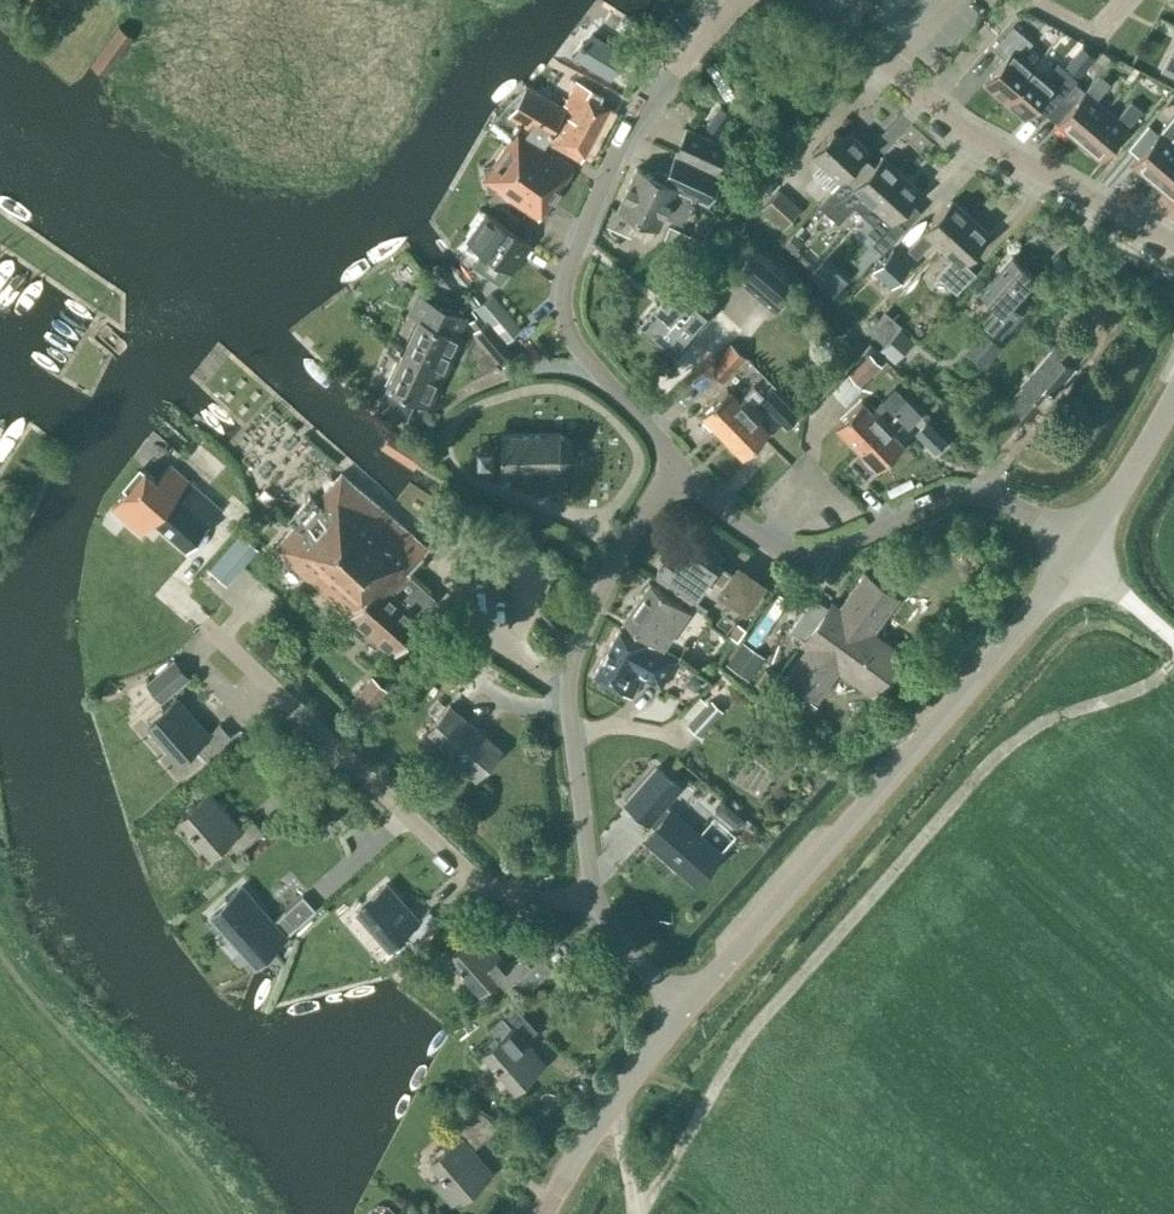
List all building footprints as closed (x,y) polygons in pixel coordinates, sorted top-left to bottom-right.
[(132,36),(119,26),(90,65),(104,75),(132,36)] [(984,83),(1004,100),(1033,66),(1021,55),(1032,42),(1013,26),(993,49),(1004,59),(984,83)] [(626,53),(592,32),(579,43),(572,56),(610,79),(626,53)] [(1173,44),(1173,45),(1166,42),(1153,67),(1173,77),(1173,45),(1173,44)] [(1046,77),(1033,66),(1004,100),(1024,118),(1045,93),(1056,103),(1076,79),(1057,63),(1046,77)] [(1079,141),(1106,108),(1096,100),(1110,83),(1099,74),(1057,122),(1079,141)] [(587,95),(591,88),(577,80),(562,103),(567,105),(547,142),(581,161),(610,108),(587,95)] [(564,106),(532,88),(523,83),(506,114),(514,118),(547,136),(564,106)] [(1106,108),(1079,141),(1101,159),(1128,127),(1142,110),(1131,101),(1117,117),(1106,108)] [(717,132),(730,112),(720,105),(706,124),(717,132)] [(1154,182),(1173,158),(1173,144),(1171,141),(1173,137),(1173,115),(1132,164),(1154,182)] [(487,192),(497,190),(539,219),(551,201),(555,201),(559,195),(558,191),(574,167),(518,128),(492,166),(483,167),(487,192)] [(675,154),(716,172),(727,146),(712,139),(686,128),(675,154)] [(849,133),(842,139),(834,131),(811,156),(820,164),(811,174),(830,191),(868,150),(849,133)] [(716,172),(675,154),(667,172),(664,171),(661,178),(636,167),(618,208),(658,226),(664,213),(683,221),(694,197),(708,203),(721,175),(716,172)] [(853,206),(863,215),(901,173),(882,156),(855,187),(844,177),(819,205),(838,223),(853,206)] [(1154,182),(1173,199),(1173,158),(1154,182)] [(920,190),(901,173),(863,215),(873,224),(867,231),(875,239),(872,243),(882,252),(903,230),(892,221),(920,190)] [(761,207),(784,227),(800,209),(778,189),(761,207)] [(942,248),(971,217),(952,200),(908,249),(917,257),(932,239),(942,248)] [(486,212),(466,241),(482,252),(480,257),(480,263),(483,270),(487,274),(497,281),(506,268),(508,270),(523,248),(517,244),(522,237),(486,212)] [(989,234),(971,217),(942,248),(952,257),(936,274),(956,293),(975,272),(964,262),(989,234)] [(891,286),(911,265),(893,248),(873,270),(891,286)] [(1030,270),(1012,254),(978,291),(995,307),(983,320),(1000,336),(1023,310),(1012,301),(1030,281),(1025,276),(1030,270)] [(478,287),(456,256),(443,266),(451,277),(458,287),(465,296),(478,287)] [(766,304),(784,286),(760,261),(742,279),(766,304)] [(451,277),(440,263),(429,272),(447,295),(458,287),(451,277)] [(713,311),(677,280),(638,325),(674,356),(713,311)] [(403,351),(446,371),(462,337),(457,335),(466,316),(417,293),(408,313),(418,318),(403,351)] [(491,294),(476,307),(475,308),(485,321),(505,343),(521,328),(491,294)] [(1067,359),(1083,340),(1069,328),(1081,314),(1069,304),(1044,333),(1055,343),(1020,384),(1022,385),(1010,400),(1029,416),(1041,401),(1043,403),(1075,366),(1067,359)] [(888,305),(868,323),(898,355),(918,336),(888,305)] [(505,343),(485,321),(474,330),(494,353),(505,344),(505,343)] [(984,362),(999,346),(1000,345),(986,333),(971,350),(984,362)] [(708,367),(723,381),(745,357),(731,343),(708,367)] [(872,346),(833,382),(845,395),(884,359),(872,346)] [(430,406),(446,371),(403,351),(387,386),(430,406)] [(761,397),(763,395),(773,385),(766,377),(755,387),(753,385),(744,394),(738,400),(727,389),(701,414),(722,435),(754,404),(761,397)] [(773,385),(763,395),(761,397),(786,423),(798,411),(773,385)] [(845,400),(833,388),(811,409),(823,422),(845,400)] [(895,409),(906,399),(896,388),(885,399),(895,409)] [(920,413),(906,399),(888,416),(856,447),(877,468),(903,443),(892,432),(898,426),(902,423),(906,427),(920,413)] [(836,426),(856,447),(888,416),(879,406),(873,412),(862,401),(836,426)] [(764,414),(754,404),(722,435),(743,456),(768,431),(757,420),(764,414)] [(954,448),(928,422),(913,437),(938,463),(954,448)] [(414,469),(414,468),(423,453),(390,432),(380,448),(414,469)] [(501,433),(501,467),(560,466),(571,458),(572,456),(571,443),(570,441),(560,433),(501,433)] [(492,441),(475,441),(476,460),(492,460),(492,441)] [(186,549),(221,508),(218,506),(224,498),(210,486),(204,493),(170,464),(157,480),(145,469),(112,507),(141,533),(153,519),(158,523),(158,524),(186,549)] [(428,548),(343,471),(317,500),(310,494),(293,513),(300,519),(290,531),(274,549),(347,614),(347,615),(392,654),(423,619),(421,617),(432,605),(429,593),(410,575),(411,574),(407,571),(428,548)] [(242,529),(212,563),(228,577),(258,542),(242,529)] [(719,565),(720,564),(718,562),(723,554),(699,537),(694,545),(684,538),(671,556),(669,555),(667,558),(662,559),(658,565),(659,570),(656,573),(692,598),(707,576),(723,587),(718,593),(745,612),(763,587),(738,568),(733,575),(719,565)] [(808,645),(787,674),(816,696),(838,667),(872,692),(873,689),(888,698),(912,666),(898,656),(903,650),(874,629),(899,594),(893,590),(903,577),(902,570),(888,559),(882,560),(872,574),(866,570),(839,607),(832,602),(828,608),(812,596),(788,629),(804,641),(803,642),(808,645)] [(689,611),(650,583),(623,620),(662,648),(689,611)] [(779,589),(766,612),(774,617),(787,594),(779,589)] [(678,659),(671,655),(619,626),(593,675),(631,696),(642,675),(662,687),(678,659)] [(727,658),(751,674),(767,651),(743,635),(727,658)] [(174,659),(173,660),(146,684),(162,701),(189,676),(174,659)] [(388,689),(371,675),(345,704),(362,719),(388,689)] [(817,706),(797,691),(790,701),(810,716),(817,706)] [(205,758),(231,736),(220,723),(208,734),(176,698),(148,723),(180,759),(195,746),(205,758)] [(711,700),(688,725),(699,736),(722,710),(711,700)] [(436,744),(475,778),(500,748),(450,705),(420,739),(432,749),(436,744)] [(680,787),(657,766),(625,803),(654,828),(644,839),(695,883),(721,853),(665,805),(680,787)] [(240,828),(208,792),(180,817),(211,853),(226,840),(237,853),(263,831),(251,818),(240,828)] [(415,944),(440,922),(429,909),(418,919),(386,883),(357,909),(389,945),(404,932),(415,944)] [(258,960),(314,909),(302,897),(273,923),(241,887),(213,913),(245,949),(247,947),(258,960)] [(508,964),(477,928),(448,953),(480,990),(495,977),(506,989),(516,980),(527,991),(552,969),(541,957),(531,966),(520,954),(508,964)] [(543,1062),(525,1041),(537,1030),(514,1004),(488,1028),(497,1039),(483,1051),(515,1088),(543,1062)] [(462,1113),(449,1124),(458,1135),(430,1160),(462,1196),(491,1171),(472,1150),(484,1139),(487,1142),(500,1131),(485,1114),(470,1105),(462,1113)]
